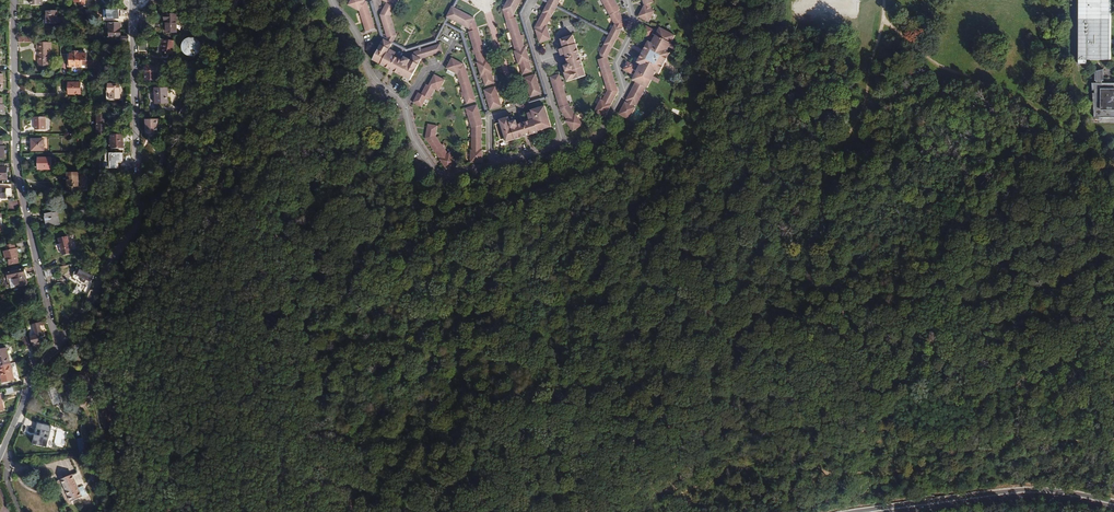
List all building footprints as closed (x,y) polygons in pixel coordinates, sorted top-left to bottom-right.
[(366,30),(376,27),(367,0),(350,0),(348,3),(360,9),(366,30)] [(374,0),(371,0),(382,36),(384,37),(387,38),(388,36),(387,36),(384,34),(374,0)] [(391,14),(396,5),(387,0),(380,13),(387,35),(387,36),(388,36),(394,40),(397,33),(391,14)] [(520,0),(507,0),(503,8),(515,49),(514,49),(518,62),(519,62),(523,72),(532,69),(529,61),(532,60),(532,58),(530,58),(526,45),(528,45),(527,43),(524,43),(522,37),(524,37),(523,33),(521,33),(515,15),(512,16),(511,13),(512,10),(514,11),(520,0)] [(518,12),(532,58),(532,60),(543,94),(525,99),(526,102),(546,96),(520,13),(527,0),(524,0),(518,12)] [(558,0),(547,0),(547,1),(534,25),(534,26),(539,40),(550,37),(546,24),(546,23),(556,5),(557,3),(558,0)] [(593,109),(604,114),(611,102),(610,102),(617,89),(606,55),(607,54),(624,21),(618,9),(618,8),(619,7),(615,0),(602,0),(613,21),(613,22),(609,31),(608,33),(599,50),(599,51),(600,56),(597,57),(606,87),(606,88),(601,97),(599,96),(597,98),(599,98),(593,109)] [(637,14),(648,20),(654,8),(651,7),(649,1),(653,0),(652,0),(642,0),(643,3),(637,14)] [(1111,0),(1078,0),(1077,59),(1111,60),(1111,0)] [(609,31),(557,3),(556,5),(608,33),(609,31)] [(449,16),(454,6),(452,4),(446,15),(449,16)] [(492,70),(488,57),(487,57),(474,16),(454,6),(449,16),(469,27),(470,28),(470,29),(468,30),(474,47),(472,48),(473,52),(475,51),(477,58),(475,59),(476,61),(477,61),(481,74),(480,74),(480,76),(482,75),(485,84),(494,81),(491,71),(492,70)] [(57,24),(57,11),(46,11),(46,16),(46,24),(57,24)] [(166,21),(166,32),(176,32),(176,14),(165,14),(165,21),(166,21)] [(435,42),(445,23),(460,31),(486,113),(488,112),(463,29),(447,20),(449,16),(446,15),(433,40),(407,47),(394,40),(393,42),(407,50),(419,46),(419,48),(422,48),(421,46),(435,42)] [(120,37),(120,22),(108,23),(109,38),(120,37)] [(635,103),(645,85),(646,85),(655,70),(658,71),(662,63),(661,63),(663,58),(664,58),(669,50),(666,48),(674,33),(658,24),(653,34),(650,33),(652,29),(644,25),(641,31),(649,36),(649,35),(652,37),(650,40),(647,39),(644,43),(646,44),(640,56),(638,55),(636,60),(639,61),(635,70),(631,68),(633,64),(625,60),(622,67),(630,71),(633,72),(631,77),(634,79),(632,83),(634,84),(632,88),(630,87),(629,90),(630,91),(628,95),(627,94),(625,98),(626,98),(626,100),(625,102),(623,101),(617,111),(628,117),(634,105),(633,104),(634,102),(635,103)] [(585,73),(582,64),(583,64),(581,60),(578,60),(574,47),(577,46),(575,41),(572,33),(560,37),(562,46),(564,52),(567,62),(563,63),(565,69),(563,70),(566,79),(585,73)] [(411,78),(422,57),(443,50),(440,42),(422,48),(419,48),(415,50),(411,57),(405,55),(403,58),(388,51),(393,42),(387,38),(384,37),(373,58),(381,62),(381,63),(386,65),(387,63),(400,70),(399,72),(402,74),(403,74),(411,78)] [(201,47),(201,46),(201,45),(200,44),(200,42),(199,41),(198,40),(197,39),(196,38),(195,38),(193,38),(192,38),(191,38),(190,38),(189,38),(188,38),(186,39),(185,40),(185,41),(184,41),(183,42),(183,44),(182,45),(182,46),(182,47),(182,48),(182,49),(183,51),(183,52),(184,53),(185,54),(186,54),(186,55),(188,56),(189,56),(190,56),(191,57),(192,57),(193,56),(195,56),(196,56),(197,55),(198,54),(199,53),(200,52),(200,51),(201,49),(201,48),(201,47)] [(147,51),(147,41),(141,41),(141,39),(139,39),(139,44),(139,51),(147,51)] [(172,55),(174,42),(165,40),(164,44),(163,44),(161,53),(172,55)] [(49,66),(50,50),(51,50),(51,42),(36,42),(36,50),(38,50),(38,66),(49,66)] [(640,56),(646,44),(644,43),(638,55),(640,56)] [(86,61),(86,54),(78,54),(78,52),(72,52),(72,54),(70,54),(70,67),(93,67),(93,61),(86,61)] [(464,94),(467,102),(476,99),(465,63),(452,56),(446,67),(449,68),(447,71),(454,75),(456,72),(457,72),(463,89),(461,90),(462,94),(464,94)] [(400,70),(387,63),(386,65),(399,72),(400,70)] [(157,80),(157,65),(146,66),(146,81),(157,80)] [(1103,83),(1103,81),(1105,81),(1105,69),(1096,72),(1096,81),(1097,81),(1097,83),(1093,83),(1093,91),(1095,91),(1095,93),(1093,93),(1094,118),(1113,118),(1113,83),(1103,83)] [(419,90),(413,100),(422,105),(426,97),(428,98),(429,96),(432,98),(433,96),(431,95),(436,87),(440,89),(445,78),(435,72),(429,83),(427,82),(422,92),(419,90)] [(536,81),(535,77),(537,76),(535,72),(524,76),(530,95),(541,92),(540,88),(538,89),(537,85),(539,84),(538,80),(536,81)] [(565,118),(572,129),(582,122),(575,111),(574,112),(568,103),(559,72),(549,74),(559,107),(565,115),(565,116),(562,117),(564,119),(565,118)] [(80,83),(69,83),(69,95),(80,95),(80,83)] [(108,84),(108,99),(120,99),(119,84),(108,84)] [(501,104),(495,84),(484,88),(485,92),(487,92),(488,96),(486,96),(488,100),(490,99),(491,103),(489,104),(490,108),(501,104)] [(167,103),(167,88),(155,89),(155,94),(157,94),(157,104),(167,103)] [(481,147),(482,123),(483,122),(482,118),(480,119),(479,115),(481,114),(480,111),(478,111),(477,108),(478,107),(477,103),(466,106),(472,125),(472,127),(472,145),(469,145),(469,147),(471,147),(470,160),(482,160),(483,147),(481,147)] [(538,129),(551,125),(545,104),(530,108),(533,117),(517,122),(516,118),(510,120),(508,115),(499,117),(500,120),(495,122),(501,138),(505,137),(506,140),(515,137),(515,138),(520,136),(519,133),(532,129),(533,132),(538,130),(538,129)] [(106,135),(106,124),(105,124),(104,115),(96,115),(97,135),(106,135)] [(45,130),(45,117),(34,117),(34,124),(35,124),(35,126),(35,130),(45,130)] [(146,120),(146,133),(158,133),(158,120),(146,120)] [(440,157),(447,168),(457,161),(450,151),(451,150),(450,148),(447,149),(444,144),(445,143),(444,141),(442,142),(436,133),(438,123),(428,121),(426,136),(440,157)] [(123,142),(123,139),(125,139),(125,134),(112,135),(112,148),(123,148),(123,142)] [(44,139),(31,140),(31,151),(44,151),(44,139)] [(51,158),(38,158),(38,170),(51,170),(51,158)] [(78,187),(77,172),(67,173),(68,187),(78,187)] [(11,189),(6,189),(6,188),(1,189),(1,186),(0,186),(0,198),(7,198),(7,197),(12,197),(11,189)] [(45,218),(47,227),(59,224),(57,213),(52,214),(52,213),(46,215),(46,217),(45,218)] [(58,239),(63,256),(71,254),(67,236),(58,239)] [(8,258),(10,265),(19,263),(17,256),(19,255),(18,249),(16,249),(15,244),(6,246),(7,251),(4,252),(6,258),(8,258)] [(96,277),(77,268),(75,273),(74,274),(75,275),(77,276),(82,278),(80,281),(85,284),(86,280),(93,284),(96,277)] [(24,269),(8,273),(12,288),(28,284),(24,269)] [(52,273),(55,272),(55,269),(44,271),(46,277),(53,276),(52,273)] [(47,331),(46,324),(36,326),(38,336),(31,337),(33,344),(44,342),(43,337),(46,336),(45,331),(47,331)] [(31,347),(29,336),(23,338),(23,342),(24,342),(26,349),(31,347)] [(7,348),(0,350),(0,366),(11,363),(7,348)] [(11,363),(0,366),(0,372),(3,383),(15,380),(11,363)] [(56,386),(47,389),(53,405),(62,402),(56,386)] [(68,430),(38,423),(33,445),(53,449),(53,445),(64,448),(68,430)] [(77,473),(58,482),(67,504),(83,498),(79,489),(83,487),(80,479),(87,473),(80,457),(71,458),(77,473)]
